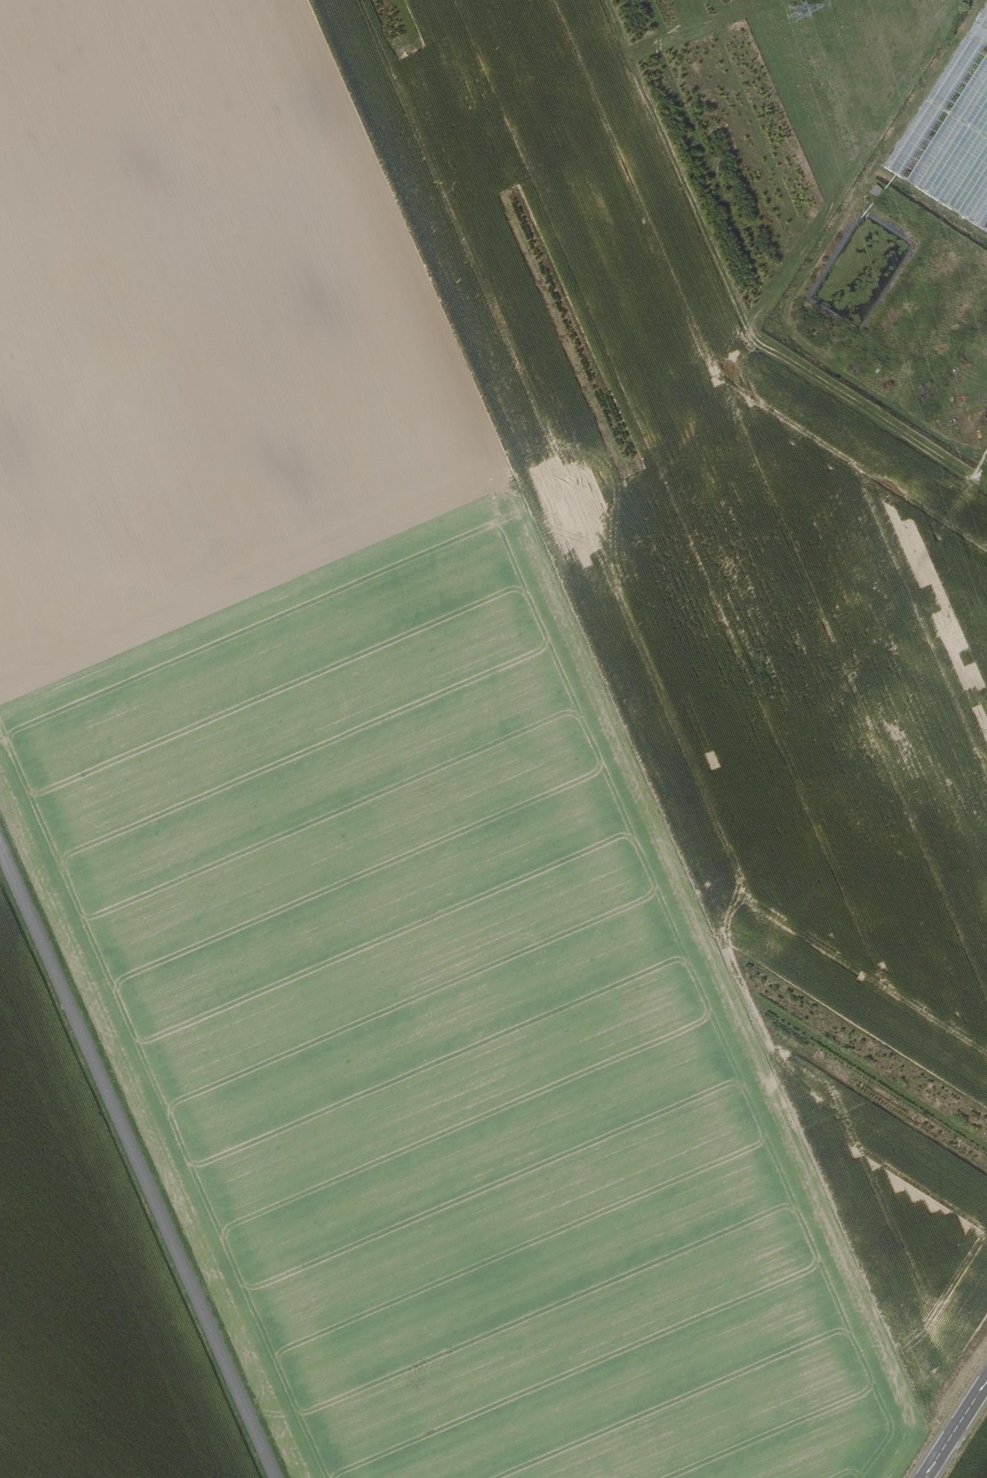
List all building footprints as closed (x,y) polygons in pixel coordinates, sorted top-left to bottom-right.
[(986,232),(986,5),(884,166),(986,232)] [(874,185),(869,192),(877,197),(881,189),(874,185)]
